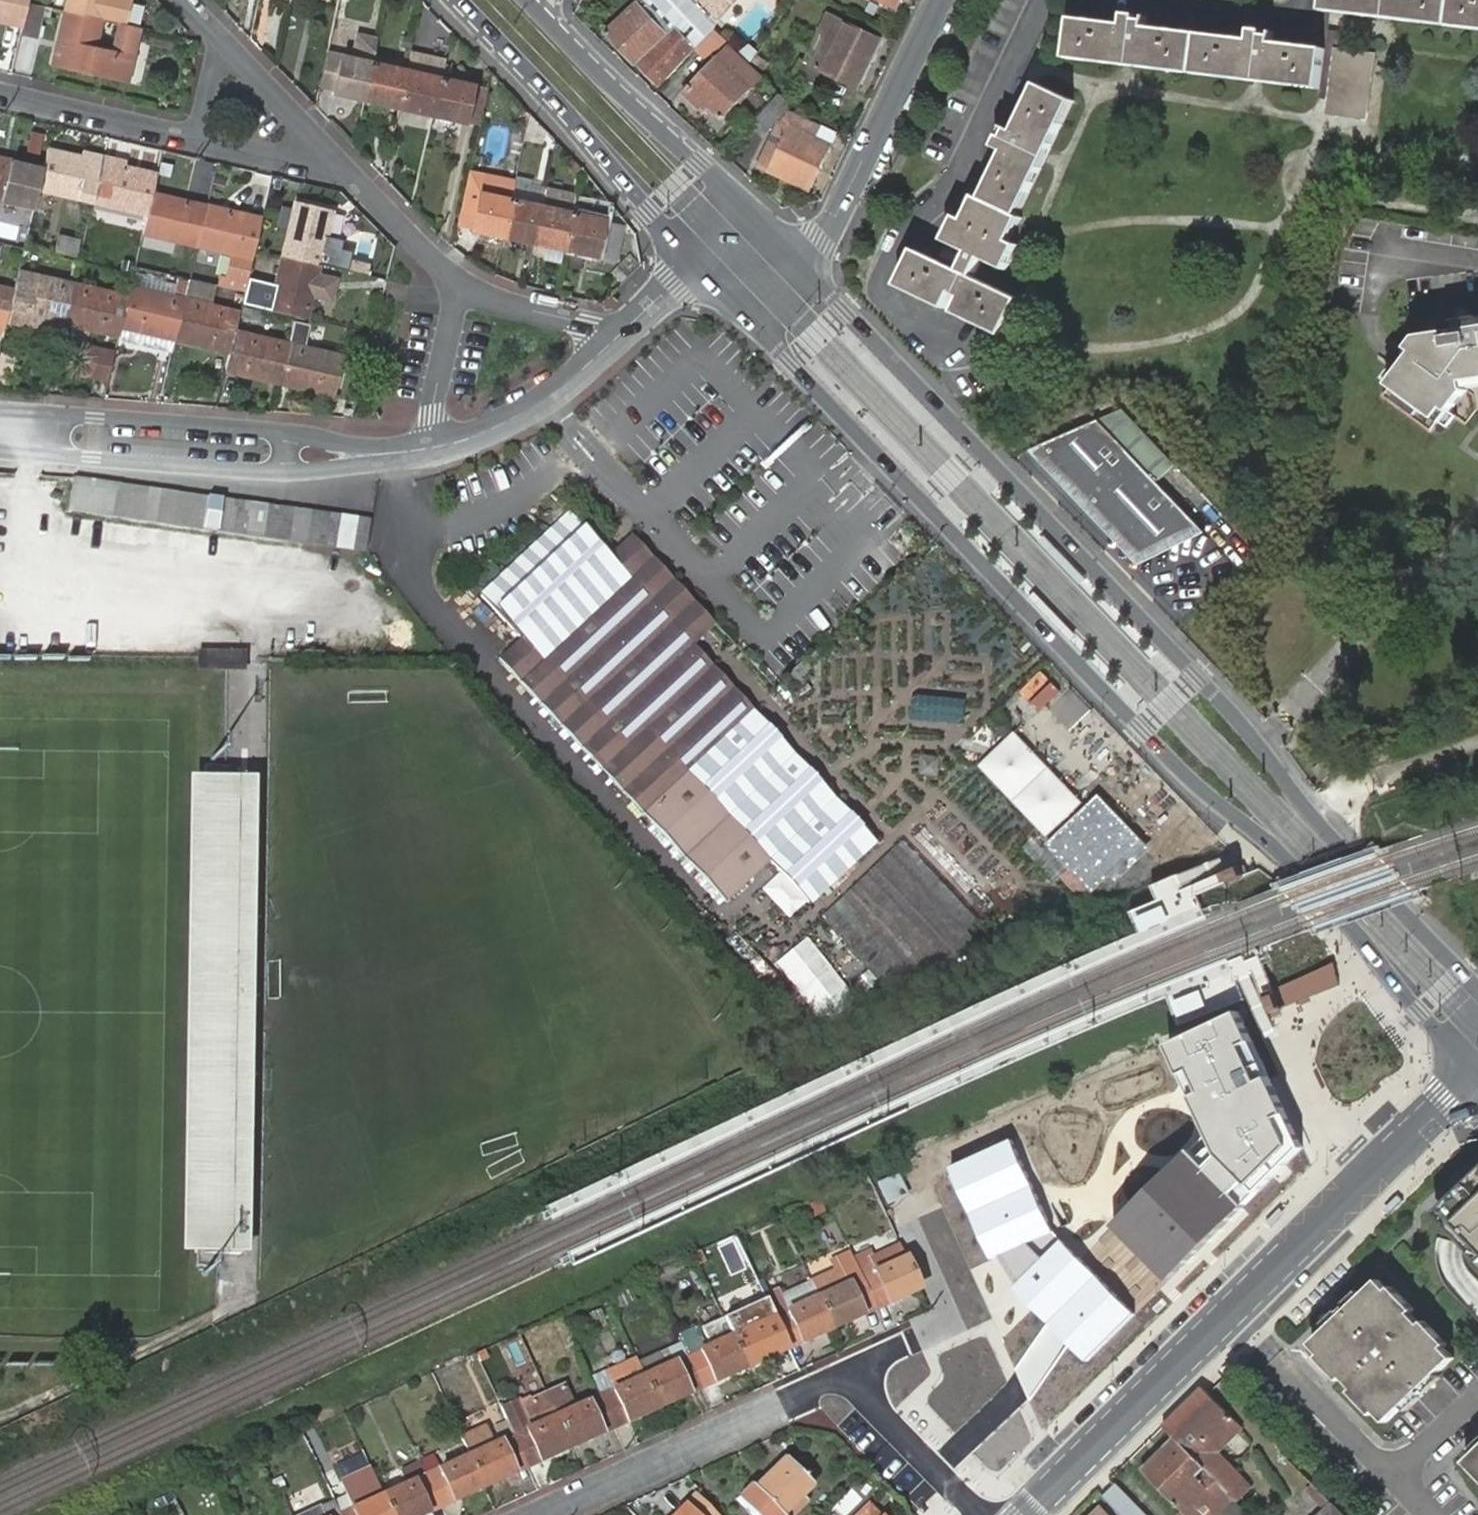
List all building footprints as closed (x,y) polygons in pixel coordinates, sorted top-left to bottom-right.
[(23,13),(26,0),(0,0),(0,23),(20,27),(23,13)] [(121,36),(127,14),(120,5),(104,0),(67,0),(62,22),(98,31),(121,36)] [(659,88),(675,73),(691,57),(719,30),(714,25),(691,0),(641,0),(607,35),(638,66),(659,88)] [(714,25),(737,1),(738,2),(741,0),(691,0),(714,25)] [(1325,6),(1376,13),(1376,10),(1399,13),(1398,15),(1477,25),(1477,0),(1325,0),(1325,6)] [(1398,15),(1399,13),(1376,10),(1376,13),(1325,6),(1324,11),(1477,30),(1477,25),(1398,15)] [(32,48),(40,17),(23,13),(20,27),(16,44),(32,48)] [(804,63),(801,61),(795,74),(823,88),(830,74),(858,88),(881,42),(828,16),(804,63)] [(1271,79),(1322,86),(1326,51),(1274,45),(1275,35),(1253,32),(1251,41),(1146,29),(1148,19),(1126,17),(1126,26),(1072,20),(1069,52),(1122,60),(1122,57),(1144,60),(1144,62),(1247,76),(1248,73),(1270,76),(1271,79)] [(121,36),(98,31),(62,22),(50,76),(124,93),(137,40),(121,36)] [(732,44),(719,31),(700,49),(713,63),(732,44)] [(631,72),(638,66),(607,35),(600,42),(631,72)] [(1326,95),(1336,97),(1340,55),(1342,36),(1333,35),(1326,95)] [(352,57),(325,51),(317,88),(363,99),(372,62),(377,41),(358,36),(352,57)] [(731,49),(683,97),(697,112),(700,108),(704,112),(709,107),(722,120),(753,90),(763,81),(752,70),(731,49)] [(1321,91),(1322,86),(1271,79),(1270,76),(1248,73),(1247,76),(1144,62),(1144,60),(1122,57),(1122,60),(1069,52),(1068,59),(1321,91)] [(1340,55),(1336,97),(1334,111),(1368,115),(1374,60),(1340,55)] [(407,70),(372,62),(363,99),(398,107),(407,70)] [(441,79),(407,70),(398,107),(432,114),(441,79)] [(488,90),(441,79),(432,114),(480,126),(488,90)] [(1014,217),(1070,101),(1039,86),(1015,133),(1007,130),(998,148),(1006,154),(984,201),(978,199),(967,222),(959,218),(947,242),(960,249),(954,262),(964,268),(962,274),(916,252),(899,288),(947,310),(954,295),(962,299),(956,315),(1003,337),(1020,301),(976,279),(984,260),(1008,271),(1019,247),(1012,244),(1007,241),(1017,218),(1014,217)] [(780,94),(756,120),(767,130),(791,106),(780,94)] [(1075,104),(1070,101),(1014,217),(1017,218),(1020,220),(1075,104)] [(818,138),(823,128),(792,113),(780,124),(760,166),(810,191),(832,144),(818,138)] [(837,134),(823,128),(818,138),(832,144),(837,134)] [(78,160),(45,152),(40,172),(36,192),(91,204),(101,159),(80,154),(78,160)] [(122,164),(101,159),(91,204),(146,218),(151,197),(155,177),(122,169),(122,164)] [(0,162),(0,203),(31,211),(36,192),(40,172),(0,162)] [(480,192),(484,174),(470,171),(466,188),(480,192)] [(480,192),(466,188),(458,222),(503,232),(511,199),(480,192)] [(205,210),(151,197),(146,218),(141,236),(196,249),(205,210)] [(542,206),(511,199),(503,232),(534,239),(542,206)] [(285,256),(318,264),(331,212),(297,204),(285,256)] [(571,213),(542,206),(534,239),(563,246),(571,213)] [(260,222),(205,210),(196,249),(233,257),(251,261),(254,249),(260,222)] [(620,224),(571,213),(563,246),(613,257),(620,224)] [(1020,220),(1017,218),(1007,241),(1012,244),(1023,221),(1020,220)] [(75,255),(78,238),(57,233),(53,251),(75,255)] [(306,318),(318,264),(285,256),(272,311),(295,316),(306,318)] [(242,296),(251,261),(233,257),(225,292),(242,296)] [(10,301),(7,312),(5,321),(45,330),(52,327),(52,322),(64,324),(70,294),(72,285),(16,273),(15,281),(10,301)] [(64,324),(118,335),(120,326),(125,307),(127,296),(72,285),(70,294),(64,324)] [(117,341),(172,353),(175,340),(184,299),(130,286),(127,296),(125,307),(120,326),(118,335),(118,337),(117,341)] [(1,341),(5,321),(7,312),(10,301),(0,299),(0,341),(1,341)] [(175,340),(229,353),(234,332),(239,311),(184,299),(175,340)] [(307,349),(313,320),(306,318),(295,316),(289,345),(279,384),(334,397),(344,357),(307,349)] [(1459,334),(1458,330),(1431,336),(1415,358),(1420,362),(1402,387),(1397,384),(1389,395),(1435,428),(1443,417),(1450,407),(1470,380),(1477,379),(1477,331),(1459,334)] [(225,372),(279,384),(289,345),(234,332),(229,353),(225,372)] [(81,374),(108,380),(113,356),(114,354),(87,349),(81,374)] [(1415,358),(1397,384),(1402,387),(1420,362),(1415,358)] [(1470,380),(1450,407),(1454,410),(1471,389),(1477,388),(1477,379),(1470,380)] [(1454,410),(1450,407),(1443,417),(1454,424),(1461,415),(1454,410)] [(1158,485),(1175,469),(1123,415),(1040,448),(1143,555),(1199,528),(1158,485)] [(1040,448),(1030,452),(1140,567),(1206,535),(1199,528),(1143,555),(1040,448)] [(89,480),(73,478),(69,510),(84,512),(89,480)] [(89,480),(84,512),(98,514),(103,482),(89,480)] [(103,482),(98,514),(113,516),(118,484),(103,482)] [(118,484),(113,516),(126,518),(132,486),(118,484)] [(132,486),(126,518),(142,520),(147,488),(132,486)] [(147,488),(142,520),(156,522),(160,490),(147,488)] [(160,490),(156,522),(171,524),(176,492),(160,490)] [(176,492),(171,524),(185,527),(191,494),(176,492)] [(191,494),(185,527),(200,529),(205,496),(191,494)] [(205,496),(200,529),(216,531),(221,498),(205,496)] [(221,498),(216,531),(231,533),(236,501),(221,498)] [(236,501),(231,533),(245,535),(250,503),(236,501)] [(250,503),(245,535),(260,537),(265,505),(250,503)] [(265,505),(260,537),(275,539),(279,507),(265,505)] [(279,507),(275,539),(290,542),(294,509),(279,507)] [(294,509),(290,542),(305,543),(308,511),(294,509)] [(497,657),(723,900),(767,859),(809,903),(875,841),(690,643),(713,622),(631,534),(609,554),(567,510),(477,593),(518,638),(497,657)] [(308,511),(305,543),(319,546),(324,513),(308,511)] [(324,513),(319,546),(334,547),(339,515),(324,513)] [(339,515),(334,547),(348,550),(353,517),(339,515)] [(353,517),(348,550),(362,552),(369,519),(353,517)] [(247,658),(204,657),(204,671),(230,672),(245,673),(247,658)] [(1068,690),(1048,708),(1066,728),(1086,710),(1068,690)] [(1012,731),(976,767),(1045,838),(1082,802),(1012,731)] [(923,755),(920,773),(936,775),(939,758),(923,755)] [(236,763),(216,762),(200,1260),(222,1261),(222,1249),(229,1249),(244,775),(237,774),(236,763)] [(1053,849),(1094,894),(1111,876),(1118,882),(1147,854),(1100,804),(1053,849)] [(899,842),(819,917),(895,996),(974,920),(899,842)] [(806,936),(773,962),(820,1020),(853,994),(806,936)] [(1016,1135),(945,1166),(992,1272),(1057,1337),(1081,1361),(1240,1204),(1233,1194),(1300,1137),(1237,1008),(1167,1041),(1220,1153),(1204,1169),(1187,1152),(1082,1256),(1059,1233),(1016,1135)] [(1436,1212),(1477,1257),(1477,1173),(1436,1212)] [(895,1177),(876,1184),(883,1201),(902,1194),(895,1177)] [(906,1257),(900,1243),(868,1257),(874,1272),(863,1278),(873,1300),(876,1309),(889,1303),(921,1290),(906,1257)] [(853,1256),(863,1278),(874,1272),(868,1257),(864,1248),(852,1253),(853,1256)] [(859,1306),(873,1300),(863,1278),(853,1256),(834,1265),(837,1273),(813,1284),(819,1297),(833,1329),(861,1316),(859,1306)] [(1349,1356),(1386,1320),(1382,1316),(1407,1292),(1395,1278),(1391,1282),(1380,1270),(1311,1336),(1320,1346),(1314,1351),(1326,1363),(1343,1348),(1349,1356)] [(788,1311),(819,1297),(813,1284),(783,1298),(788,1311)] [(1386,1320),(1411,1296),(1407,1292),(1382,1316),(1386,1320)] [(804,1343),(833,1329),(819,1297),(788,1311),(783,1298),(780,1294),(768,1300),(770,1304),(776,1317),(787,1340),(800,1334),(804,1343)] [(1418,1304),(1411,1296),(1386,1320),(1400,1335),(1418,1317),(1411,1309),(1418,1304)] [(861,1316),(876,1309),(873,1300),(859,1306),(861,1316)] [(773,1347),(787,1340),(776,1317),(770,1304),(726,1323),(728,1327),(732,1336),(746,1369),(776,1355),(773,1347)] [(1400,1335),(1386,1320),(1349,1356),(1354,1361),(1341,1373),(1362,1395),(1358,1398),(1378,1419),(1381,1415),(1393,1429),(1419,1403),(1413,1397),(1423,1387),(1429,1393),(1462,1364),(1453,1355),(1456,1351),(1432,1325),(1429,1329),(1418,1317),(1400,1335)] [(717,1382),(746,1369),(732,1336),(728,1327),(726,1323),(706,1333),(711,1346),(702,1350),(694,1333),(682,1339),(689,1356),(700,1380),(713,1374),(717,1382)] [(787,1340),(791,1349),(804,1343),(800,1334),(787,1340)] [(686,1387),(700,1380),(689,1356),(682,1339),(665,1347),(669,1354),(673,1363),(645,1376),(660,1408),(689,1395),(686,1387)] [(776,1355),(791,1349),(787,1340),(773,1347),(776,1355)] [(1334,1372),(1349,1356),(1343,1348),(1326,1363),(1334,1372)] [(641,1367),(645,1376),(673,1363),(669,1354),(641,1367)] [(1354,1361),(1349,1356),(1334,1372),(1338,1376),(1341,1373),(1354,1361)] [(630,1422),(660,1408),(645,1376),(641,1367),(639,1361),(595,1382),(601,1395),(612,1419),(626,1413),(630,1422)] [(700,1380),(704,1388),(717,1382),(713,1374),(700,1380)] [(689,1395),(704,1388),(700,1380),(686,1387),(689,1395)] [(598,1426),(612,1419),(601,1395),(575,1407),(565,1386),(549,1394),(558,1416),(573,1447),(602,1434),(598,1426)] [(1419,1403),(1429,1393),(1423,1387),(1413,1397),(1419,1403)] [(1204,1388),(1164,1427),(1177,1440),(1208,1472),(1218,1482),(1222,1485),(1235,1499),(1240,1504),(1253,1491),(1217,1454),(1243,1428),(1204,1388)] [(542,1462),(573,1447),(558,1416),(549,1394),(529,1404),(538,1425),(530,1429),(517,1401),(501,1408),(509,1428),(513,1436),(523,1459),(538,1452),(542,1462)] [(612,1419),(616,1428),(630,1422),(626,1413),(612,1419)] [(602,1434),(616,1428),(612,1419),(598,1426),(602,1434)] [(510,1466),(523,1459),(513,1436),(509,1428),(494,1434),(498,1443),(494,1445),(485,1427),(464,1437),(473,1455),(487,1487),(514,1474),(510,1466)] [(1177,1440),(1143,1472),(1186,1514),(1220,1514),(1235,1499),(1222,1485),(1218,1482),(1208,1472),(1177,1440)] [(523,1459),(527,1468),(542,1462),(538,1452),(523,1459)] [(456,1501),(487,1487),(473,1455),(444,1468),(438,1456),(422,1464),(427,1476),(437,1498),(452,1492),(456,1501)] [(1477,1479),(1477,1455),(1466,1466),(1477,1479)] [(736,1498),(753,1514),(785,1514),(813,1486),(785,1458),(757,1486),(752,1482),(736,1498)] [(1288,1458),(1275,1471),(1311,1509),(1305,1514),(1342,1514),(1288,1458)] [(514,1474),(527,1468),(523,1459),(510,1466),(514,1474)] [(385,1495),(394,1514),(424,1514),(428,1513),(425,1505),(437,1498),(427,1476),(422,1464),(401,1473),(406,1485),(385,1495)] [(1114,1504),(1126,1492),(1118,1483),(1106,1496),(1114,1504)] [(437,1498),(441,1507),(456,1501),(452,1492),(437,1498)] [(1114,1504),(1119,1510),(1124,1514),(1148,1514),(1126,1492),(1114,1504)] [(385,1495),(356,1508),(349,1495),(334,1503),(340,1514),(394,1514),(385,1495)] [(698,1497),(679,1514),(715,1514),(698,1497)] [(428,1513),(441,1507),(437,1498),(425,1505),(428,1513)] [(334,1503),(307,1514),(340,1514),(334,1503)]
